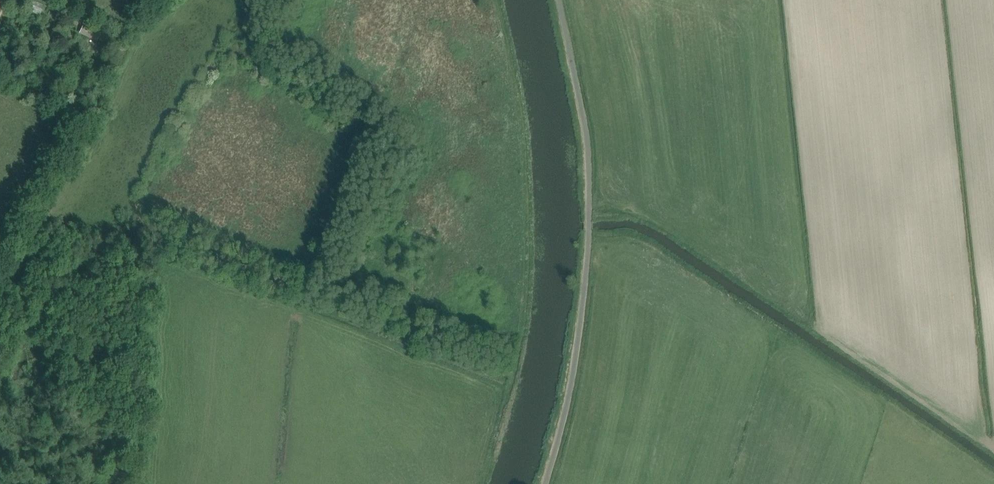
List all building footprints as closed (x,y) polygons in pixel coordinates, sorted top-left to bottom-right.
[(80,26),(97,35),(103,26),(86,16),(80,26)]
